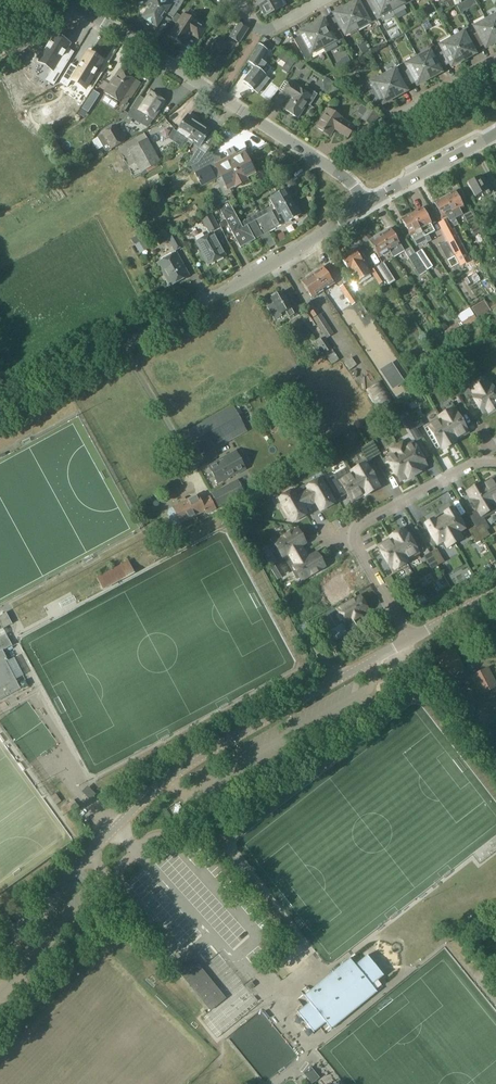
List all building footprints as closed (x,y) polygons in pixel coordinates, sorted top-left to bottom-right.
[(173,0),(150,0),(148,1),(145,3),(143,4),(149,8),(142,18),(156,28),(166,14),(173,18),(176,13),(184,0),(174,0),(173,0)] [(259,5),(265,17),(282,8),(287,5),(284,0),(269,0),(259,5)] [(364,1),(376,22),(381,19),(383,22),(395,15),(386,0),(367,0),(364,1)] [(395,15),(406,9),(404,6),(410,3),(408,0),(386,0),(395,15)] [(376,22),(364,1),(355,6),(354,4),(346,8),(357,28),(368,22),(370,25),(376,22)] [(339,15),(330,20),(337,32),(342,29),(345,35),(357,28),(346,8),(338,12),(339,15)] [(198,39),(205,28),(183,14),(181,17),(177,24),(169,36),(184,45),(189,37),(188,36),(190,34),(198,39)] [(495,38),(495,15),(486,21),(495,38)] [(337,32),(330,20),(321,25),(319,22),(312,26),(323,47),(326,53),(338,47),(336,43),(341,40),(338,33),(337,32)] [(426,31),(432,28),(429,21),(422,25),(426,31)] [(468,27),(472,35),(479,48),(488,43),(490,46),(495,42),(495,38),(486,21),(475,27),(478,33),(472,35),(468,27)] [(230,37),(239,43),(248,29),(239,23),(230,37)] [(323,47),(312,26),(304,31),(305,33),(294,39),(305,60),(312,56),(311,53),(323,47)] [(463,33),(452,39),(463,60),(471,56),(470,53),(479,48),(468,27),(462,31),(463,33)] [(66,50),(70,44),(67,42),(68,40),(59,35),(58,36),(55,35),(41,58),(54,66),(46,80),(54,85),(74,52),(72,51),(71,53),(66,50)] [(276,36),(272,42),(278,46),(282,40),(276,36)] [(443,51),(438,54),(445,67),(454,61),(455,64),(463,60),(452,39),(440,46),(443,51)] [(212,40),(201,56),(215,65),(226,49),(212,40)] [(265,46),(272,51),(276,47),(276,46),(269,41),(265,46)] [(254,67),(243,82),(258,93),(268,80),(264,76),(264,75),(265,76),(270,69),(265,64),(259,60),(266,51),(258,45),(247,62),(254,67)] [(445,67),(438,54),(432,57),(429,51),(418,58),(429,79),(437,74),(435,72),(445,67)] [(102,62),(103,61),(88,52),(77,69),(71,65),(62,79),(73,85),(75,81),(86,87),(88,84),(90,86),(95,79),(93,77),(97,70),(99,71),(104,64),(102,62)] [(399,65),(410,85),(420,80),(421,83),(429,79),(418,58),(406,64),(409,70),(406,71),(402,64),(399,65)] [(298,61),(295,67),(301,71),(305,65),(298,61)] [(335,65),(338,70),(344,66),(341,61),(335,65)] [(410,85),(399,65),(397,67),(401,74),(398,76),(395,70),(383,77),(395,97),(402,93),(401,90),(410,85)] [(104,93),(121,103),(124,106),(129,98),(131,99),(140,84),(119,71),(111,85),(110,84),(104,93)] [(395,97),(383,77),(372,83),(375,88),(369,92),(376,104),(385,99),(387,101),(395,97)] [(307,89),(305,93),(298,89),(299,87),(290,82),(282,94),(290,99),(283,110),(297,118),(306,104),(309,106),(316,95),(307,89)] [(328,92),(336,97),(340,91),(333,86),(328,92)] [(82,109),(88,113),(99,95),(94,91),(82,109)] [(165,101),(151,92),(144,103),(138,100),(128,116),(134,119),(135,119),(148,127),(153,119),(165,101)] [(373,127),(380,114),(368,107),(360,119),(373,127)] [(354,127),(340,119),(341,118),(328,110),(316,128),(324,132),(330,135),(334,129),(347,138),(354,127)] [(182,151),(185,145),(190,148),(193,143),(200,148),(210,131),(187,116),(177,132),(185,137),(177,148),(182,151)] [(126,141),(116,124),(100,133),(101,135),(97,137),(105,152),(110,149),(110,150),(126,141)] [(129,149),(142,172),(157,164),(160,162),(147,139),(129,149)] [(49,144),(52,149),(58,146),(55,140),(49,144)] [(198,162),(204,152),(198,149),(187,165),(188,167),(198,162)] [(253,172),(244,154),(236,158),(235,157),(212,170),(210,166),(195,174),(202,187),(222,176),(229,188),(235,184),(236,186),(246,181),(243,177),(253,172)] [(486,183),(482,175),(467,183),(475,197),(482,194),(483,197),(493,191),(488,181),(486,183)] [(275,210),(291,202),(289,198),(292,196),(287,188),(268,198),(273,206),(256,215),(259,219),(267,215),(275,210)] [(463,216),(459,209),(463,207),(455,192),(451,195),(450,193),(444,197),(456,219),(463,216)] [(449,223),(456,219),(444,197),(438,200),(439,201),(435,204),(444,222),(448,220),(449,223)] [(254,222),(251,218),(241,224),(228,201),(217,207),(240,248),(262,236),(254,222)] [(267,215),(259,219),(254,222),(262,236),(302,214),(297,206),(295,208),(291,202),(275,210),(267,215)] [(419,212),(418,210),(412,214),(427,243),(431,241),(428,235),(434,232),(423,210),(419,212)] [(463,215),(474,235),(481,232),(471,211),(463,215)] [(209,233),(219,228),(210,212),(200,217),(209,233)] [(412,214),(405,217),(406,218),(402,220),(409,234),(410,234),(416,246),(422,243),(423,244),(427,243),(412,214)] [(379,233),(390,251),(393,258),(405,251),(401,244),(400,244),(391,229),(386,231),(385,230),(379,233)] [(174,252),(183,247),(175,232),(166,237),(174,252)] [(226,255),(214,232),(197,241),(210,264),(226,255)] [(390,251),(379,233),(373,237),(374,238),(369,241),(378,258),(390,251)] [(147,246),(144,240),(136,245),(135,246),(139,252),(147,246)] [(455,256),(447,242),(439,246),(447,260),(455,256)] [(416,253),(415,254),(411,247),(404,251),(419,275),(427,270),(416,253)] [(422,249),(416,253),(427,270),(433,267),(422,249)] [(341,258),(357,283),(371,274),(357,251),(349,255),(348,253),(341,258)] [(190,275),(177,252),(159,262),(164,271),(166,270),(173,284),(190,275)] [(377,267),(386,280),(387,280),(390,285),(396,281),(384,263),(377,267)] [(311,272),(322,289),(328,285),(329,287),(334,283),(323,267),(318,270),(317,269),(311,272)] [(386,280),(377,267),(371,271),(380,285),(386,280)] [(322,289),(311,272),(305,276),(306,278),(301,281),(313,298),(317,295),(316,293),(322,289)] [(473,282),(468,273),(462,276),(467,285),(473,282)] [(341,287),(353,305),(358,302),(346,284),(341,287)] [(274,303),(267,307),(275,320),(279,318),(282,316),(281,315),(286,311),(290,317),(295,314),(292,308),(293,308),(283,291),(277,294),(277,292),(271,296),(272,297),(271,298),(274,303)] [(484,300),(471,308),(480,323),(493,315),(484,300)] [(488,305),(493,315),(495,313),(495,301),(488,305)] [(319,314),(313,305),(308,309),(313,318),(319,314)] [(317,324),(313,319),(307,310),(304,312),(314,327),(317,324)] [(321,314),(313,319),(317,324),(319,327),(321,331),(326,339),(334,334),(321,314)] [(470,328),(478,323),(474,315),(465,321),(470,328)] [(456,335),(455,334),(462,330),(459,323),(445,331),(450,339),(456,335)] [(317,341),(332,364),(339,359),(324,337),(317,341)] [(345,363),(350,370),(357,365),(352,358),(345,363)] [(441,361),(447,371),(451,369),(445,359),(441,361)] [(392,363),(381,370),(393,388),(404,382),(392,363)] [(450,380),(457,392),(463,388),(456,376),(450,380)] [(489,413),(495,409),(495,393),(491,385),(489,386),(484,378),(483,378),(482,376),(470,383),(471,385),(470,386),(475,394),(469,398),(475,409),(479,407),(482,412),(487,410),(489,413)] [(377,410),(391,401),(378,380),(364,390),(377,410)] [(457,392),(450,380),(444,383),(451,395),(457,392)] [(246,427),(235,406),(185,433),(196,454),(246,427)] [(454,440),(468,432),(455,410),(452,412),(451,409),(439,416),(441,418),(454,440)] [(417,428),(423,425),(416,413),(410,416),(415,425),(417,428)] [(410,416),(404,420),(408,428),(416,441),(422,438),(417,428),(415,425),(410,416)] [(441,418),(428,426),(429,427),(425,429),(436,448),(440,446),(441,448),(443,447),(444,449),(456,442),(454,440),(441,418)] [(367,445),(374,457),(380,454),(373,441),(367,445)] [(397,446),(414,475),(420,472),(418,470),(426,465),(423,460),(426,459),(419,446),(416,448),(413,443),(406,447),(403,442),(397,446)] [(374,457),(367,445),(361,449),(368,461),(374,457)] [(414,475),(397,446),(392,449),(394,454),(387,458),(400,481),(408,476),(409,478),(414,475)] [(209,466),(219,483),(237,473),(235,471),(244,466),(236,452),(227,456),(218,460),(218,461),(209,466)] [(323,458),(318,461),(321,467),(327,464),(323,458)] [(351,471),(352,473),(365,494),(366,495),(379,487),(375,480),(376,479),(369,468),(368,469),(365,463),(351,471)] [(365,494),(352,473),(339,480),(351,502),(354,500),(354,501),(364,495),(363,495),(365,494)] [(495,509),(495,479),(495,477),(493,479),(492,478),(483,484),(482,485),(495,509)] [(300,488),(309,505),(316,501),(321,510),(334,503),(321,479),(308,487),(307,484),(300,488)] [(222,488),(212,494),(219,507),(245,493),(238,480),(222,488)] [(482,485),(481,484),(467,492),(472,499),(471,500),(477,511),(478,510),(483,519),(495,511),(495,510),(495,509),(482,485)] [(309,505),(300,488),(293,492),(293,491),(282,497),(287,505),(283,508),(288,517),(290,516),(293,522),(306,514),(303,508),(309,505)] [(187,500),(196,516),(205,511),(207,514),(216,509),(211,499),(205,502),(203,500),(201,501),(197,494),(187,500)] [(187,500),(173,507),(169,510),(168,514),(173,524),(177,525),(182,523),(182,524),(196,516),(187,500)] [(247,500),(240,504),(248,518),(255,514),(247,500)] [(446,516),(441,519),(453,540),(460,535),(459,533),(465,529),(453,508),(445,513),(446,516)] [(453,540),(441,519),(435,522),(433,519),(425,524),(438,545),(444,542),(445,544),(453,540)] [(475,527),(482,539),(489,535),(482,523),(475,527)] [(160,526),(152,530),(149,524),(147,525),(155,541),(165,536),(165,537),(169,535),(167,531),(164,533),(160,526)] [(482,539),(475,527),(469,531),(476,543),(482,539)] [(283,556),(287,563),(304,552),(300,546),(305,543),(298,530),(292,533),(291,531),(282,537),(284,541),(276,546),(282,557),(283,556)] [(405,561),(406,560),(418,553),(418,552),(422,549),(411,530),(407,533),(405,531),(403,532),(402,530),(391,536),(392,539),(405,561)] [(383,555),(378,559),(385,571),(390,567),(391,569),(394,567),(395,569),(397,568),(397,569),(406,564),(405,563),(407,563),(406,560),(405,561),(392,539),(378,546),(383,555)] [(430,553),(437,565),(444,562),(437,550),(430,553)] [(304,552),(287,563),(291,569),(294,568),(295,570),(296,569),(301,577),(299,577),(301,580),(324,566),(317,553),(307,559),(304,552)] [(437,565),(430,553),(424,557),(431,569),(437,565)] [(267,560),(270,566),(277,563),(273,557),(267,560)] [(128,562),(98,579),(103,588),(134,572),(128,562)] [(274,574),(278,571),(276,568),(275,566),(271,568),(270,568),(274,574)] [(328,574),(312,583),(317,592),(324,587),(331,600),(354,587),(345,572),(331,580),(328,574)] [(384,580),(391,592),(397,588),(390,576),(384,580)] [(345,623),(331,631),(336,640),(358,628),(353,620),(361,616),(360,615),(368,611),(360,597),(337,610),(345,623)] [(12,624),(6,612),(0,616),(0,631),(12,624)] [(8,661),(3,651),(12,646),(6,634),(0,637),(0,636),(0,700),(20,689),(6,662),(8,661)] [(438,658),(451,682),(465,675),(452,651),(438,658)] [(487,669),(473,677),(481,693),(495,686),(487,669)] [(471,705),(462,690),(453,695),(465,716),(476,710),(472,704),(471,705)] [(489,731),(484,722),(473,730),(479,738),(489,731)] [(94,793),(91,789),(87,786),(82,792),(89,799),(90,800),(96,794),(94,793)] [(94,930),(89,925),(80,934),(84,939),(94,930)] [(356,967),(350,958),(349,959),(350,961),(306,997),(304,995),(304,996),(310,1004),(299,1013),(298,1012),(297,1012),(314,1033),(314,1032),(313,1030),(324,1021),(331,1029),(332,1029),(330,1027),(375,991),(376,993),(377,992),(375,990),(381,985),(376,979),(382,974),(383,976),(384,976),(367,955),(367,956),(368,957),(356,967)] [(225,998),(204,972),(193,959),(179,971),(211,1010),(225,998)] [(314,1081),(319,1078),(311,1067),(304,1073),(307,1078),(312,1083),(314,1081)]
